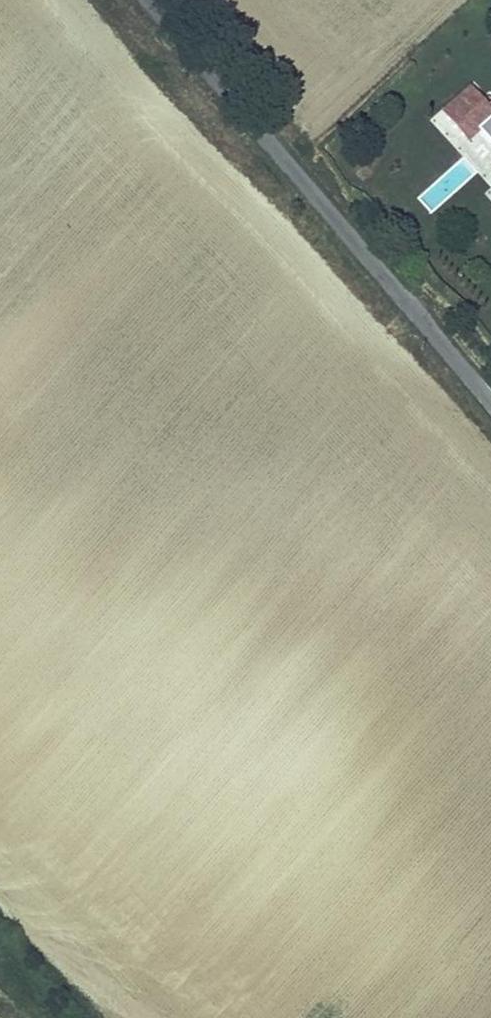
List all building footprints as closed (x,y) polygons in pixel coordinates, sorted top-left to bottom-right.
[(442,114),(466,141),(490,119),(490,104),(487,107),(471,89),(442,114)]
